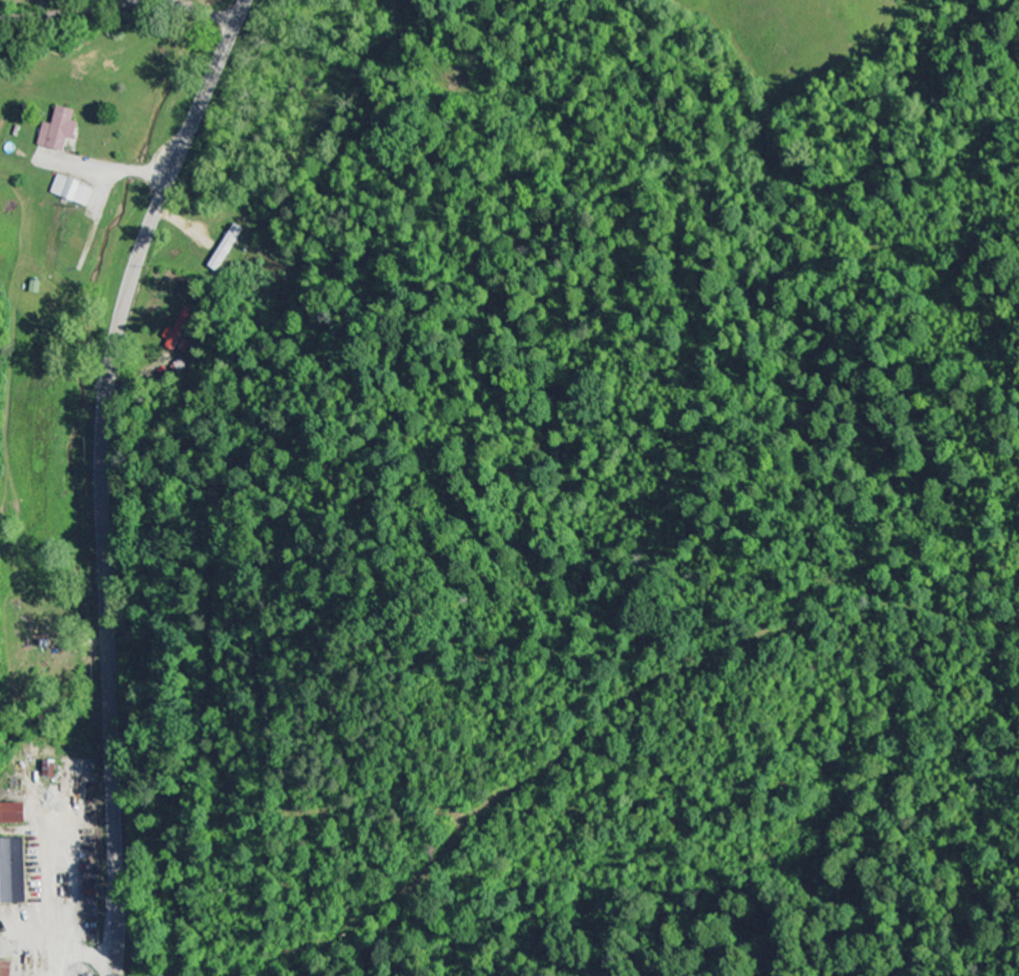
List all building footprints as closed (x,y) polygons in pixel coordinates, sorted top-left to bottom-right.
[(40,145),(67,153),(71,139),(77,141),(81,124),(75,122),(78,111),(60,107),(55,125),(46,123),(40,145)] [(89,207),(95,188),(59,176),(53,195),(89,207)] [(32,293),(42,294),(44,283),(33,282),(32,293)] [(192,310),(184,307),(177,330),(171,328),(165,348),(179,352),(192,310)] [(178,351),(188,355),(192,343),(182,339),(178,351)] [(59,779),(59,763),(47,763),(47,778),(59,779)] [(6,825),(31,824),(31,805),(5,805),(6,825)] [(0,840),(0,906),(29,905),(27,839),(0,840)]
